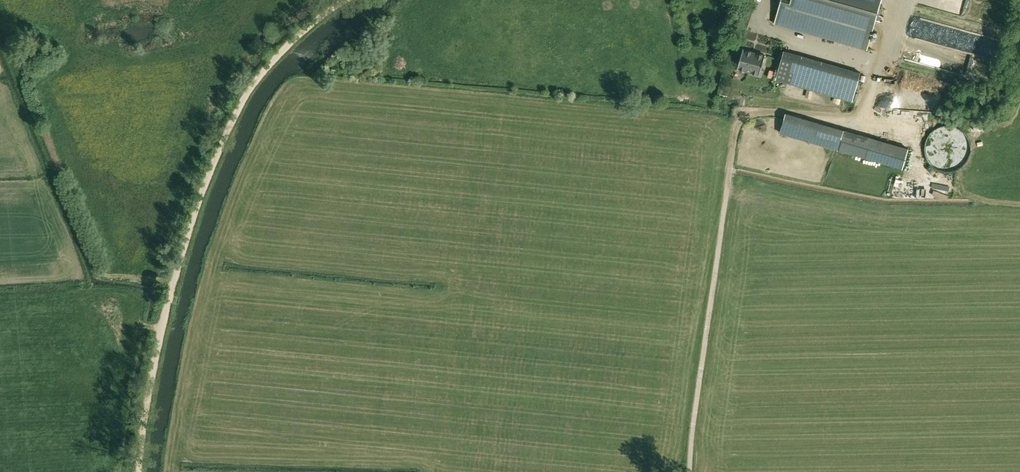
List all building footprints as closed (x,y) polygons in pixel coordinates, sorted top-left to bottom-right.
[(882,0),(781,0),(774,23),(867,50),(882,0)] [(765,56),(743,49),(737,68),(759,75),(765,56)] [(784,51),(775,80),(794,85),(803,57),(784,51)] [(843,130),(785,113),(779,132),(837,150),(843,130)]
